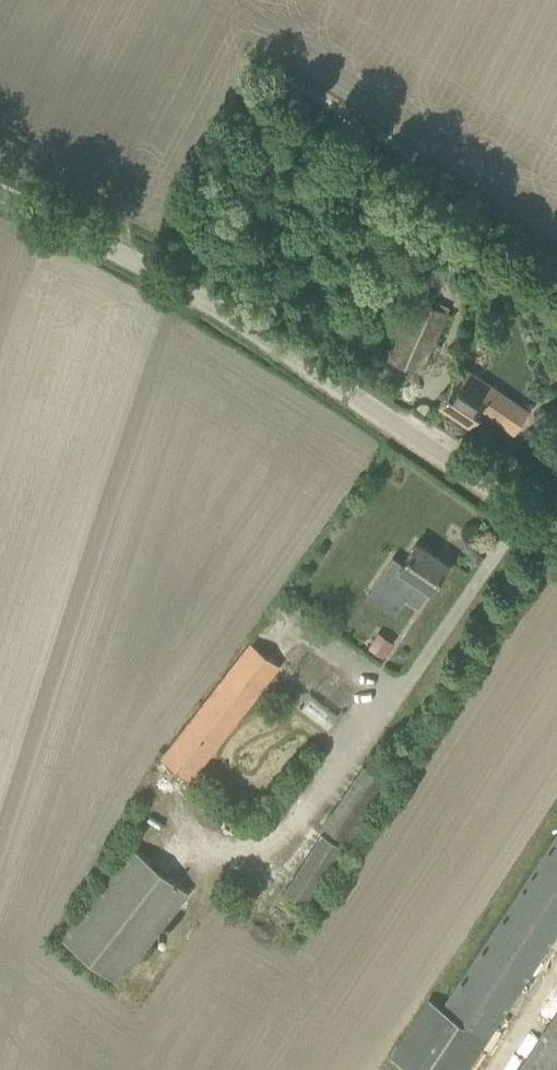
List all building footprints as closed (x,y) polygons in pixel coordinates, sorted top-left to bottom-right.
[(440,285),(447,271),(430,263),(424,277),(440,285)] [(423,284),(400,335),(389,359),(421,373),(448,312),(431,305),(438,291),(423,284)] [(500,422),(515,400),(516,399),(475,373),(464,366),(439,402),(470,423),(480,408),(500,422)] [(431,589),(449,562),(417,542),(403,563),(394,556),(380,578),(405,594),(405,595),(419,605),(430,588),(431,589)] [(249,641),(159,757),(191,781),(281,666),(249,641)] [(313,692),(300,708),(326,728),(339,712),(313,692)] [(353,842),(387,774),(358,760),(325,827),(353,842)] [(556,935),(556,818),(451,1008),(426,994),(390,1058),(412,1069),(482,1069),(556,935)] [(286,890),(314,905),(347,842),(319,827),(286,890)] [(190,893),(132,847),(61,936),(119,982),(190,893)] [(516,1069),(556,1069),(556,1000),(516,1069)]
